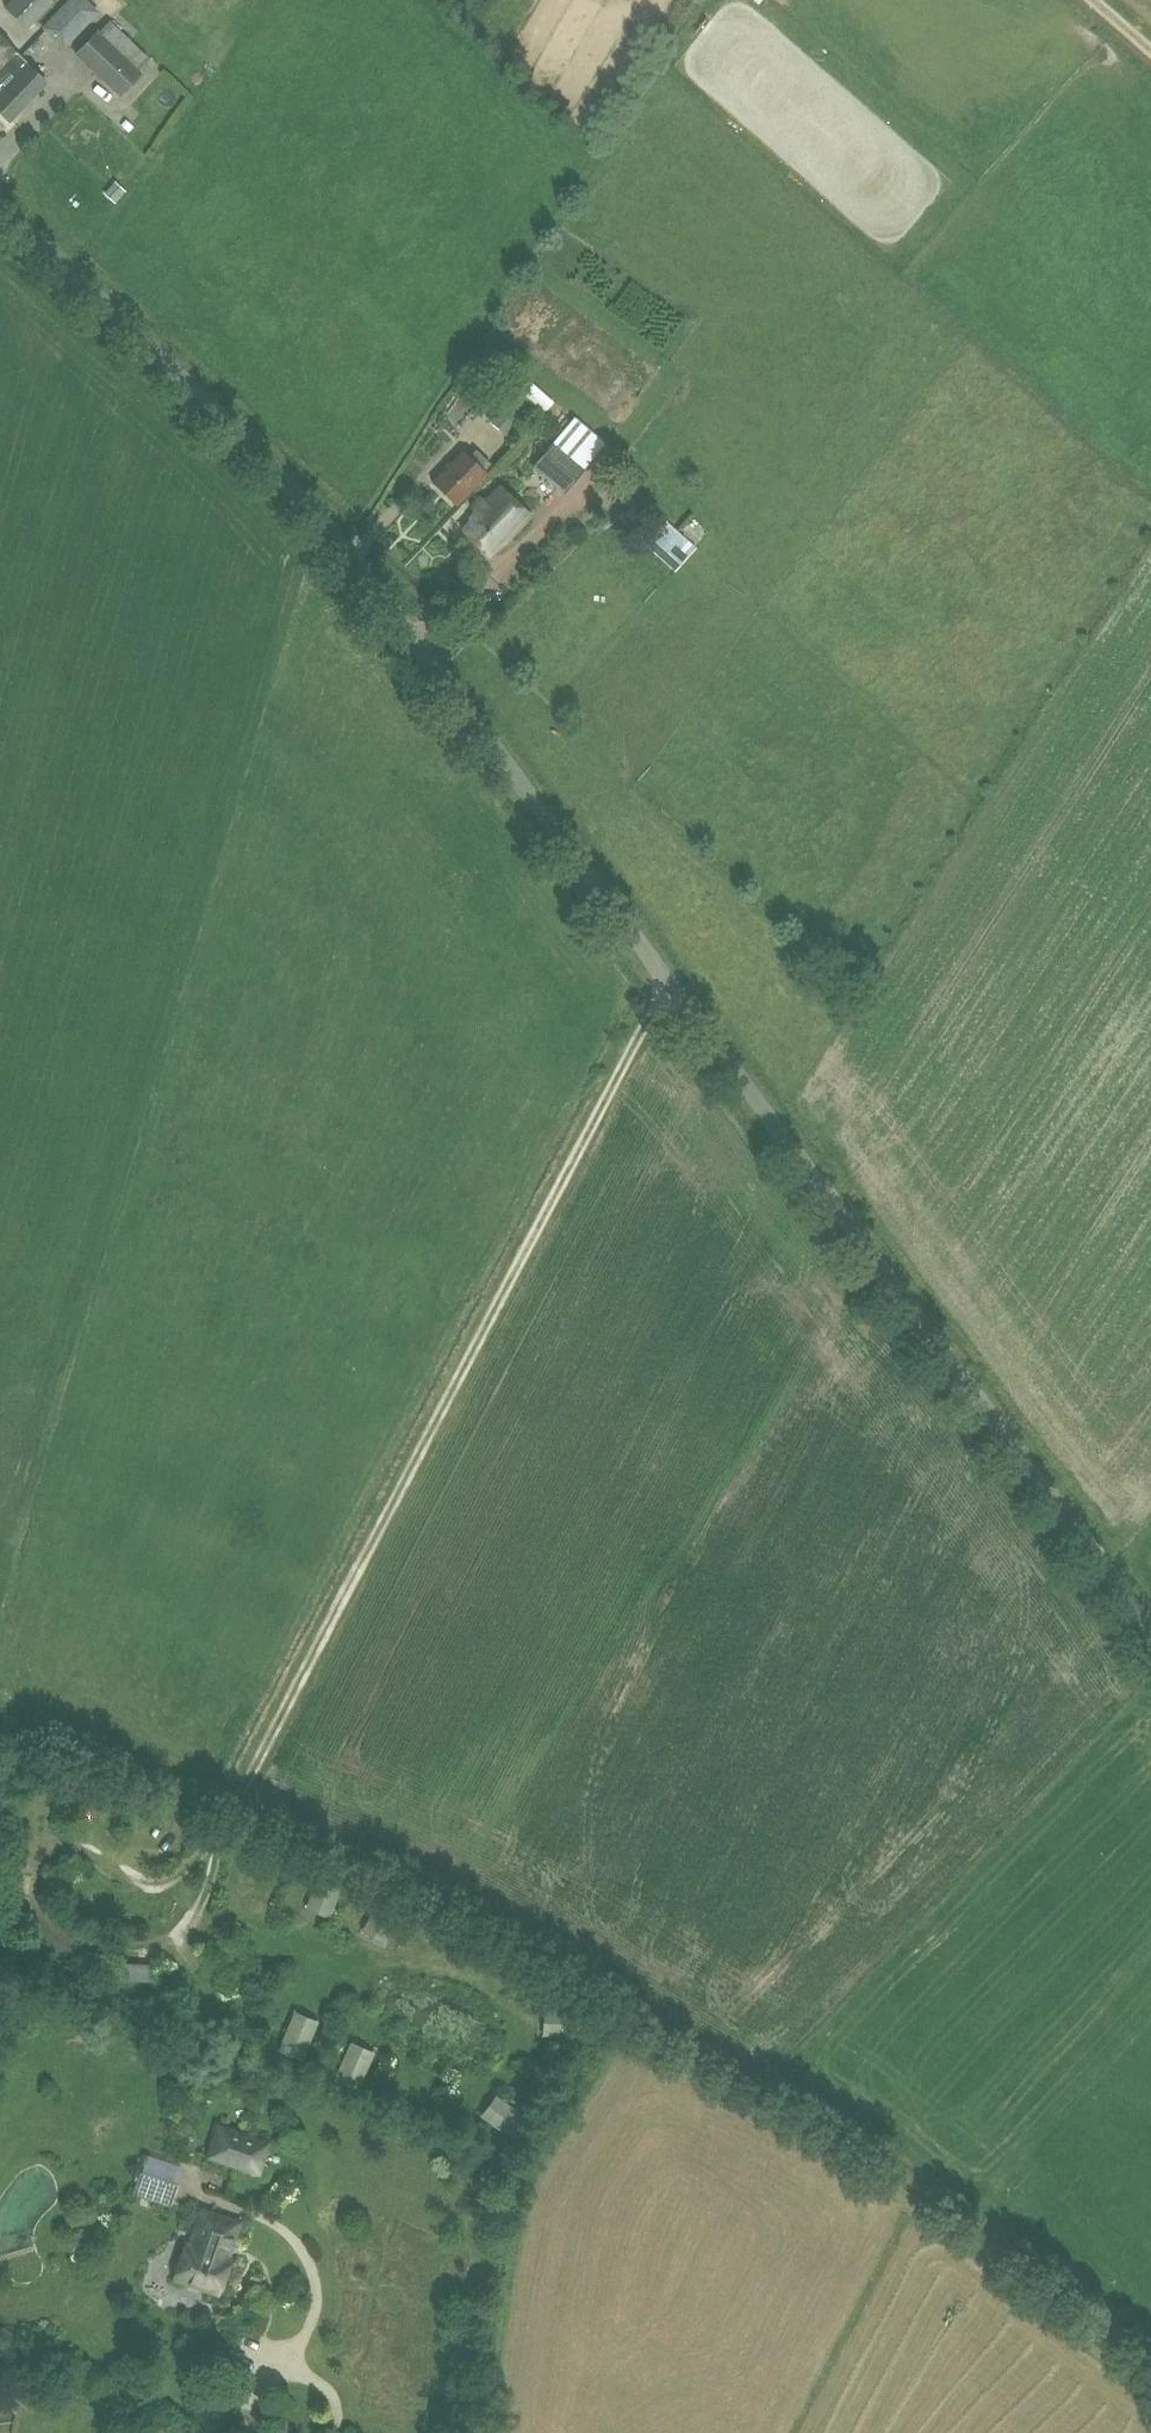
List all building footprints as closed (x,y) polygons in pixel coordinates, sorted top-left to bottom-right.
[(27,28),(53,0),(8,0),(3,5),(27,28)] [(65,45),(97,10),(87,0),(67,0),(44,25),(65,45)] [(94,29),(73,51),(119,95),(140,73),(94,29)] [(46,81),(17,54),(18,53),(0,37),(0,111),(9,119),(46,81)] [(474,401),(490,415),(487,418),(506,435),(525,412),(505,396),(489,382),(474,401)] [(530,466),(563,492),(606,441),(573,414),(553,438),(530,466)] [(462,449),(433,480),(457,503),(486,472),(484,470),(491,463),(475,448),(469,456),(462,449)] [(491,554),(529,514),(500,486),(461,525),(491,554)] [(647,543),(675,568),(695,545),(667,521),(647,543)] [(330,1917),(345,1877),(320,1868),(305,1908),(330,1917)] [(385,1942),(404,1904),(381,1892),(362,1930),(385,1942)] [(155,1963),(137,1961),(136,1979),(154,1980),(155,1963)] [(542,2035),(585,2036),(586,2009),(543,2008),(542,2035)] [(293,2010),(278,2049),(302,2059),(318,2020),(293,2010)] [(350,2040),(333,2079),(356,2089),(374,2050),(350,2040)] [(530,2119),(496,2094),(480,2115),(514,2140),(530,2119)] [(268,2142),(218,2125),(208,2156),(258,2172),(268,2142)] [(140,2171),(133,2191),(171,2203),(177,2184),(140,2171)] [(186,2244),(174,2278),(218,2293),(230,2259),(227,2258),(239,2222),(201,2209),(189,2245),(186,2244)]
